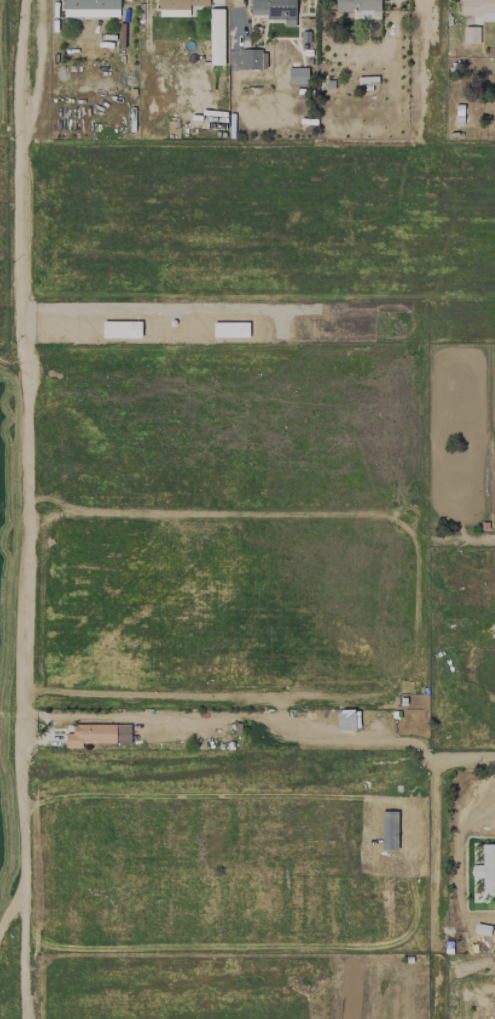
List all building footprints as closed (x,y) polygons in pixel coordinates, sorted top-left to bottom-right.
[(119,17),(119,0),(62,0),(62,17),(119,17)] [(188,16),(188,6),(208,6),(208,0),(157,0),(157,16),(188,16)] [(266,15),(266,20),(283,20),(283,27),(294,27),(294,0),(250,0),(250,15),(266,15)] [(379,0),(334,0),(335,12),(352,12),(352,19),(379,19),(379,0)] [(460,15),(473,15),(473,23),(494,23),(494,0),(460,0),(460,15)] [(209,65),(223,65),(222,9),(208,9),(209,65)] [(479,27),(463,27),(462,44),(478,44),(479,27)] [(265,50),(239,50),(239,69),(265,69),(265,50)] [(307,84),(307,67),(287,68),(288,85),(307,84)] [(366,727),(365,711),(347,712),(348,728),(366,727)] [(129,724),(73,725),(73,734),(65,734),(65,749),(81,749),(81,743),(130,743),(129,724)] [(471,865),(471,878),(482,878),(481,892),(494,892),(494,844),(481,844),(481,865),(471,865)]
